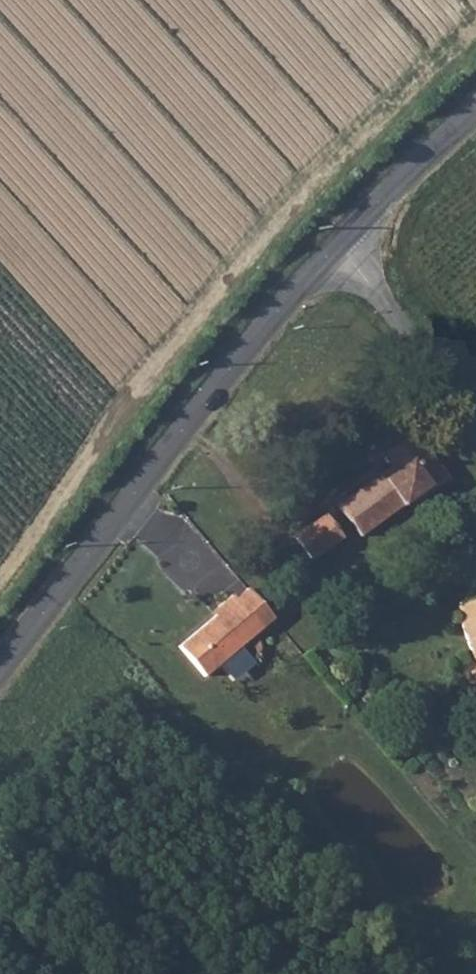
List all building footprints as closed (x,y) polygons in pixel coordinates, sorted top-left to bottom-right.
[(353,496),(374,526),(405,505),(409,502),(416,510),(446,487),(412,438),(380,461),(388,471),(353,496)] [(335,509),(356,539),(374,526),(353,496),(335,509)] [(339,539),(323,516),(291,538),(307,561),(339,539)] [(219,611),(176,647),(202,677),(216,665),(208,656),(223,643),(231,652),(258,629),(230,595),(216,607),(219,611)] [(470,661),(472,666),(475,671),(475,603),(457,609),(462,626),(459,627),(470,661)] [(216,665),(231,652),(223,643),(208,656),(216,665)] [(474,697),(475,696),(475,671),(472,666),(474,671),(467,674),(474,697)]
